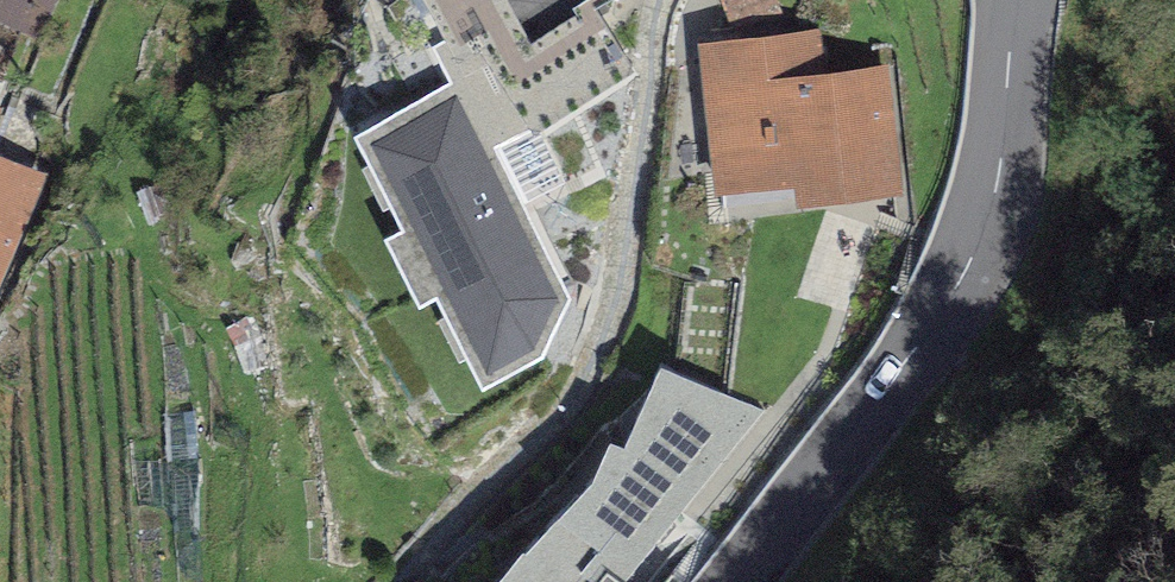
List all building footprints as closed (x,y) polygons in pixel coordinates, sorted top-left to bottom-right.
[(38,40),(55,0),(0,0),(0,24),(38,40)] [(500,151),(631,76),(593,5),(533,48),(506,0),(423,0),(444,44),(433,52),(451,93),(491,155),(500,151)] [(644,10),(657,0),(638,0),(644,10)] [(821,31),(696,47),(715,200),(794,191),(797,215),(902,202),(886,73),(827,80),(821,31)] [(491,155),(451,93),(355,143),(403,236),(384,245),(421,311),(437,303),(481,394),(541,363),(571,308),(500,151),(491,155)] [(46,178),(0,160),(0,293),(46,178)] [(590,457),(559,492),(630,559),(765,400),(661,348),(625,421),(611,417),(590,457)] [(559,492),(469,581),(571,581),(586,562),(597,569),(606,557),(624,571),(630,559),(559,492)]
